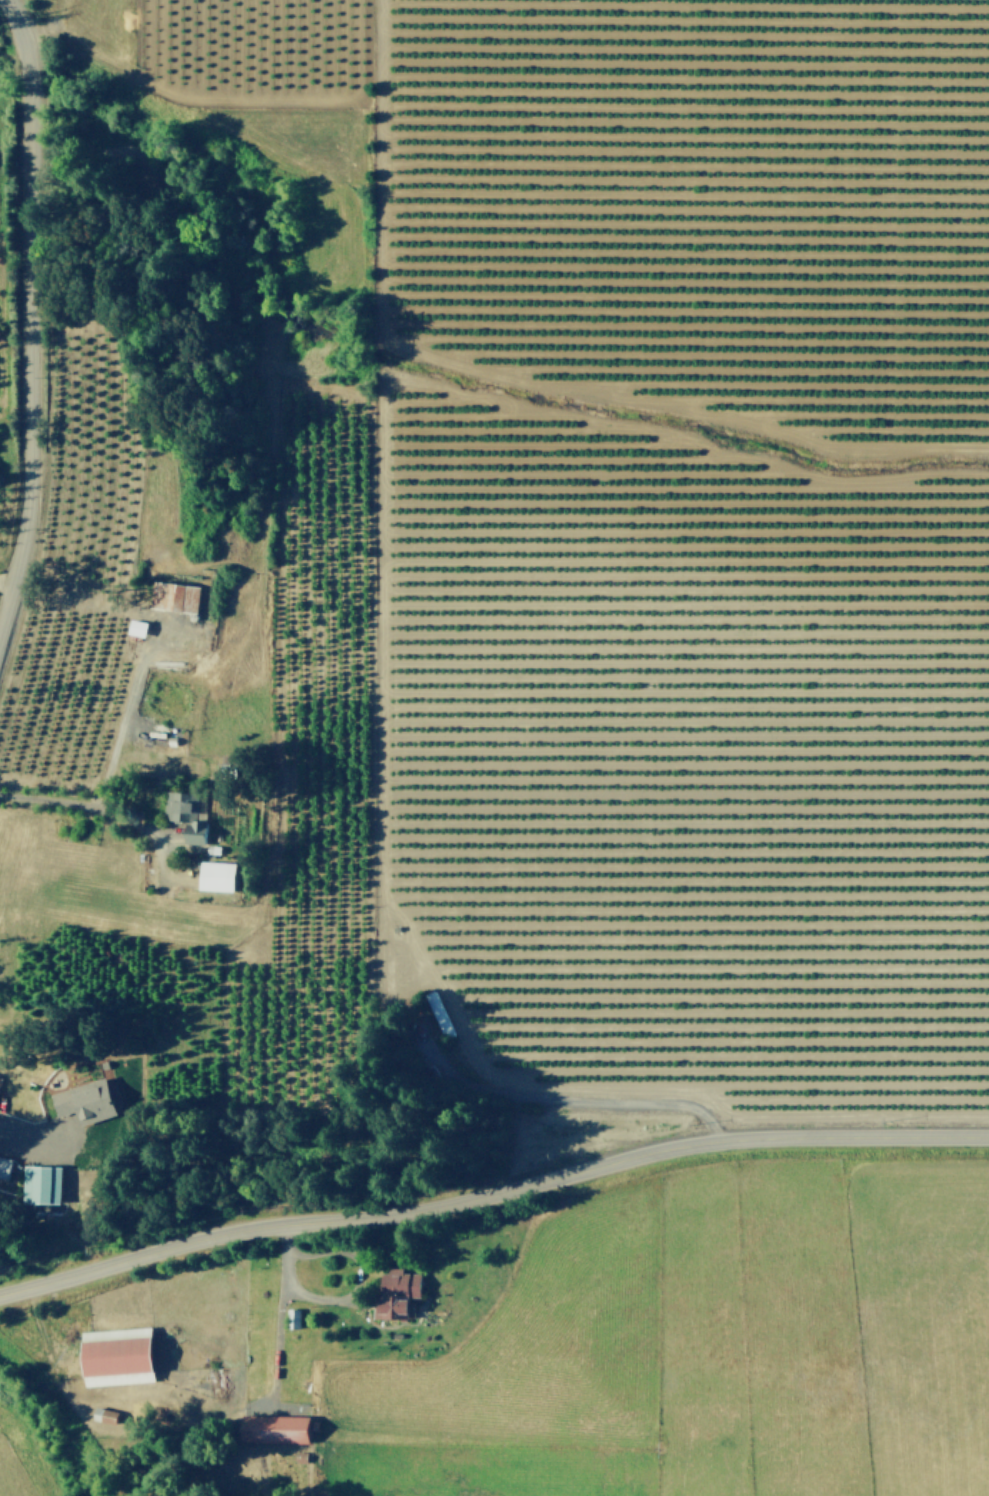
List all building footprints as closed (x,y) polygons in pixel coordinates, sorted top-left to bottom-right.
[(149,578),(147,605),(194,610),(196,583),(149,578)] [(194,817),(195,791),(164,789),(162,818),(182,819),(181,840),(201,841),(203,818),(194,817)] [(231,859),(196,858),(195,887),(231,888),(231,859)] [(422,993),(443,1038),(454,1033),(432,988),(422,993)] [(48,1090),(54,1114),(72,1109),(76,1122),(113,1113),(103,1076),(48,1090)] [(0,1154),(0,1176),(4,1177),(9,1156),(0,1154)] [(30,1202),(40,1170),(23,1165),(13,1198),(30,1202)] [(30,1205),(68,1206),(69,1169),(31,1168),(30,1205)] [(404,1317),(405,1294),(417,1295),(417,1270),(375,1268),(374,1316),(404,1317)] [(294,1307),(285,1307),(285,1325),(294,1325),(294,1307)] [(147,1325),(77,1328),(79,1384),(150,1381),(147,1325)] [(91,1419),(113,1419),(113,1408),(91,1408),(91,1419)] [(305,1440),(305,1413),(238,1413),(238,1440),(305,1440)]
